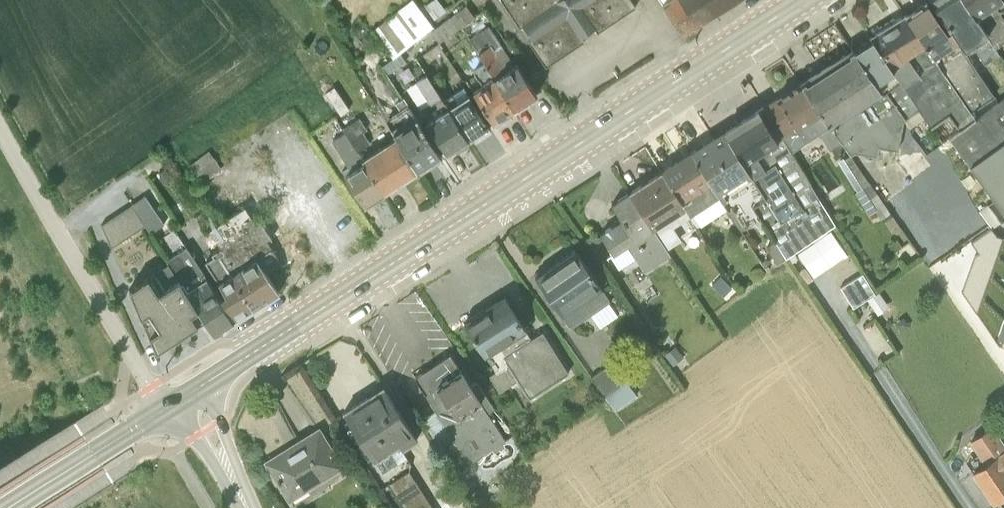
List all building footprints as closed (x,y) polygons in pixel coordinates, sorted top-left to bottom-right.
[(414,0),(409,0),(371,29),(392,56),(399,51),(433,25),(414,0)] [(434,19),(446,10),(438,0),(431,0),(424,6),(434,19)] [(545,65),(583,39),(581,36),(594,27),(596,31),(635,5),(631,0),(502,0),(519,26),(522,24),(530,37),(528,39),(545,65)] [(681,31),(730,0),(660,0),(681,31)] [(906,13),(970,109),(993,93),(966,53),(930,0),(925,0),(906,13)] [(966,53),(974,48),(983,62),(999,52),(992,42),(964,0),(930,0),(966,53)] [(992,42),(1003,35),(1003,4),(1001,0),(964,0),(992,42)] [(461,25),(474,16),(466,4),(453,13),(461,25)] [(461,25),(453,13),(430,30),(438,42),(461,25)] [(873,33),(869,35),(923,116),(930,125),(947,112),(959,127),(974,115),(970,109),(906,13),(905,13),(903,14),(903,15),(896,20),(893,16),(871,29),(873,33)] [(485,64),(513,107),(536,93),(488,24),(468,37),(485,64)] [(869,35),(851,47),(882,92),(886,89),(905,116),(906,122),(908,125),(923,116),(869,35)] [(851,47),(799,80),(841,140),(850,152),(854,149),(876,153),(876,154),(882,155),(883,148),(887,149),(888,145),(897,147),(902,118),(903,116),(905,116),(886,89),(882,92),(851,47)] [(406,60),(399,51),(392,56),(381,65),(387,74),(406,60)] [(466,79),(492,120),(494,119),(496,122),(507,115),(505,112),(513,107),(485,64),(472,72),(474,74),(466,79)] [(407,86),(446,150),(455,144),(455,145),(460,147),(466,143),(467,138),(467,137),(467,136),(442,98),(426,72),(407,86)] [(841,140),(799,80),(762,104),(790,149),(819,130),(830,147),(841,140)] [(442,98),(467,136),(473,133),(474,136),(490,125),(462,85),(442,98)] [(948,135),(1003,211),(1003,94),(974,115),(959,127),(948,135)] [(395,134),(417,168),(418,168),(417,166),(439,152),(440,154),(441,153),(403,96),(396,100),(401,109),(385,118),(395,134)] [(790,149),(762,104),(723,129),(764,196),(752,202),(759,213),(774,238),(785,254),(834,221),(790,149)] [(342,126),(344,130),(383,190),(417,168),(395,134),(374,148),(362,130),(367,127),(359,116),(342,126)] [(764,196),(723,129),(690,150),(725,205),(739,226),(759,213),(752,202),(764,196)] [(363,203),(383,190),(344,130),(331,138),(351,169),(344,173),(363,203)] [(915,142),(895,157),(911,177),(931,162),(915,142)] [(190,162),(202,180),(221,166),(208,148),(190,162)] [(725,205),(690,150),(661,169),(683,205),(689,213),(695,224),(725,205)] [(890,211),(849,152),(839,159),(857,188),(855,189),(868,208),(873,205),(875,207),(874,207),(880,217),(890,211)] [(683,205),(661,169),(629,189),(652,225),(683,205)] [(652,225),(629,189),(611,201),(621,217),(599,230),(618,260),(632,251),(643,268),(670,251),(666,246),(652,225)] [(144,194),(131,203),(145,224),(149,231),(163,222),(144,194)] [(101,223),(110,246),(145,224),(131,203),(101,223)] [(209,227),(221,245),(224,250),(219,253),(252,305),(277,289),(265,270),(279,260),(266,238),(270,235),(259,219),(256,222),(245,205),(209,227)] [(683,205),(652,225),(666,246),(681,236),(672,224),(689,213),(683,205)] [(830,226),(798,250),(812,271),(846,249),(830,226)] [(776,260),(785,254),(774,238),(766,244),(776,260)] [(213,329),(233,318),(217,294),(186,245),(166,258),(168,261),(204,316),(213,329)] [(233,318),(252,305),(219,253),(224,250),(221,245),(211,251),(213,254),(206,260),(224,290),(217,294),(233,318)] [(534,273),(571,324),(589,311),(598,324),(616,311),(607,299),(609,297),(573,245),(572,246),(571,245),(534,270),(535,272),(534,273)] [(156,347),(204,316),(168,261),(128,286),(142,318),(156,347)] [(866,296),(874,290),(860,270),(839,284),(852,305),(866,296)] [(711,282),(727,296),(736,290),(721,272),(711,282)] [(874,290),(866,296),(877,311),(889,302),(879,287),(874,290)] [(504,294),(463,319),(495,367),(488,371),(499,388),(517,376),(528,394),(567,369),(541,328),(530,335),(504,294)] [(674,342),(664,350),(672,361),(682,352),(674,342)] [(421,415),(480,506),(489,501),(464,461),(504,435),(487,409),(494,404),(476,377),(469,382),(449,350),(413,373),(435,406),(421,415)] [(604,392),(625,377),(611,358),(590,372),(604,392)] [(614,406),(635,390),(625,377),(604,392),(614,406)] [(346,423),(368,456),(371,454),(375,459),(376,458),(382,468),(406,453),(402,446),(417,437),(383,383),(369,392),(368,391),(366,392),(367,393),(342,409),(350,420),(346,423)] [(992,497),(1003,488),(1003,442),(990,422),(968,437),(982,457),(970,465),(992,497)] [(267,459),(290,496),(341,465),(318,427),(267,459)] [(408,467),(388,480),(406,507),(431,507),(434,506),(408,467)]
